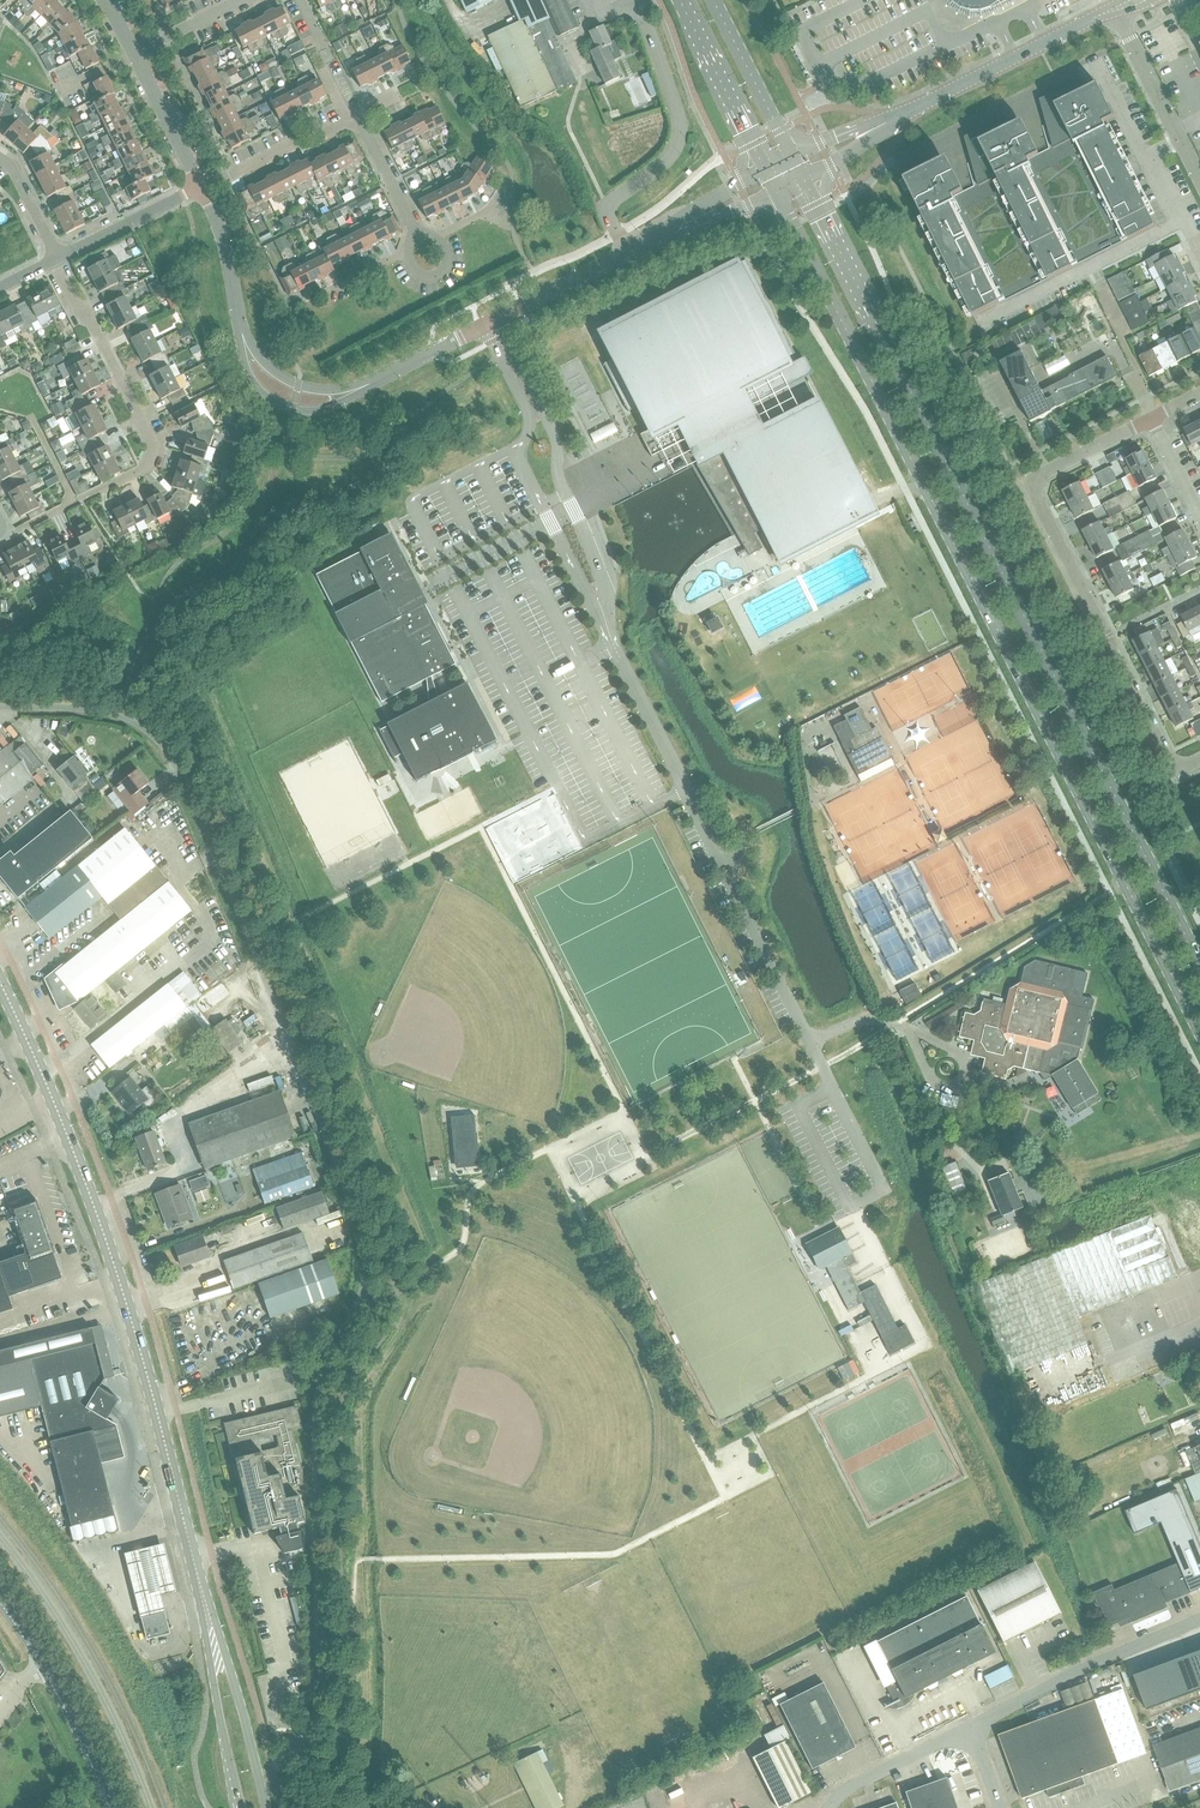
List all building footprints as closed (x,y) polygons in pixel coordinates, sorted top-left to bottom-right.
[(25,14),(39,0),(20,0),(19,1),(25,7),(22,10),(25,14)] [(41,16),(56,2),(54,0),(39,0),(25,14),(28,17),(35,10),(41,16)] [(165,9),(183,0),(161,0),(165,9)] [(331,0),(316,0),(320,9),(325,7),(327,11),(332,13),(336,10),(331,0)] [(336,10),(340,8),(342,3),(340,0),(331,0),(336,10)] [(492,0),(460,0),(466,13),(493,1),(492,0)] [(558,37),(578,28),(565,0),(541,0),(558,37)] [(953,2),(953,3),(961,8),(962,9),(971,12),(972,12),(981,12),(982,12),(991,9),(997,6),(1008,0),(951,0),(953,2)] [(43,32),(50,25),(65,11),(56,2),(41,16),(47,22),(40,29),(43,32)] [(272,10),(269,12),(282,38),(286,36),(287,31),(285,27),(290,24),(282,8),(276,11),(272,10)] [(50,25),(59,34),(77,21),(69,12),(67,14),(65,11),(50,25)] [(264,17),(258,20),(266,36),(270,34),(272,38),(278,40),(282,38),(269,12),(265,14),(264,17)] [(381,24),(390,23),(389,16),(380,17),(381,24)] [(249,22),(246,24),(259,50),(263,48),(264,42),(262,38),(266,36),(258,20),(252,23),(249,22)] [(505,74),(508,80),(504,82),(508,89),(511,87),(520,108),(576,82),(548,20),(530,28),(527,29),(523,20),(481,39),(499,77),(505,74)] [(56,43),(59,48),(83,36),(81,33),(83,32),(77,21),(59,34),(62,40),(56,43)] [(259,50),(246,24),(242,26),(241,29),(235,32),(243,48),(247,46),(249,50),(255,52),(259,50)] [(602,26),(589,32),(596,49),(590,52),(598,68),(606,85),(620,79),(619,78),(620,77),(616,68),(615,68),(612,61),(611,60),(619,57),(613,43),(611,44),(602,26)] [(59,48),(56,50),(58,54),(62,52),(65,59),(69,58),(70,57),(88,48),(88,47),(83,36),(59,48)] [(287,48),(291,56),(305,49),(301,41),(287,48)] [(34,46),(39,54),(46,50),(40,42),(34,46)] [(51,52),(47,44),(43,46),(46,50),(39,55),(41,57),(51,52)] [(387,44),(383,46),(396,72),(404,68),(405,65),(410,62),(402,46),(394,50),(392,46),(387,44)] [(183,58),(189,69),(215,56),(214,55),(217,54),(220,52),(217,45),(213,48),(207,50),(203,52),(202,49),(183,58)] [(88,48),(70,57),(69,58),(72,63),(80,58),(86,69),(99,63),(90,46),(88,47),(88,48)] [(379,57),(375,59),(383,76),(389,73),(392,74),(396,72),(383,46),(379,48),(377,53),(379,57)] [(299,65),(302,64),(305,71),(315,68),(309,52),(296,56),(299,65)] [(194,73),(197,79),(215,70),(213,65),(217,63),(219,58),(217,54),(214,55),(215,56),(189,69),(190,72),(194,73)] [(56,68),(49,55),(42,58),(49,71),(56,68)] [(364,56),(360,58),(373,84),(377,82),(378,78),(383,76),(375,59),(371,61),(369,57),(364,56)] [(277,57),(262,62),(264,68),(280,63),(277,57)] [(373,84),(360,58),(356,60),(354,65),(356,69),(352,71),(360,87),(366,84),(369,85),(373,84)] [(238,65),(227,69),(234,84),(258,73),(254,65),(240,71),(238,65)] [(198,88),(200,92),(229,77),(227,73),(222,72),(217,74),(215,70),(197,79),(200,85),(198,88)] [(262,82),(265,85),(272,79),(266,71),(251,82),(255,87),(262,82)] [(306,76),(302,78),(315,104),(319,102),(320,99),(326,96),(318,80),(313,82),(311,78),(306,76)] [(93,104),(94,103),(112,94),(112,95),(114,94),(106,77),(93,83),(99,95),(90,99),(93,104)] [(205,96),(208,102),(227,93),(225,89),(229,86),(231,81),(229,77),(200,92),(202,95),(205,96)] [(298,90),(294,92),(302,108),(308,105),(311,106),(315,104),(302,78),(298,80),(296,85),(298,90)] [(1082,79),(1040,100),(1047,124),(1047,126),(1048,129),(1049,132),(1049,135),(1050,137),(1051,140),(1052,143),(1053,147),(1053,149),(1072,139),(1074,144),(1080,141),(1106,127),(1104,123),(1087,89),(1082,79)] [(283,88),(279,90),(292,116),(296,114),(297,111),(302,108),(294,92),(290,94),(288,90),(283,88)] [(37,96),(44,98),(46,91),(39,89),(37,96)] [(292,116),(279,90),(275,92),(273,97),(275,101),(271,103),(279,120),(285,117),(288,118),(292,116)] [(210,111),(212,115),(240,101),(238,96),(233,95),(229,97),(227,93),(208,102),(211,108),(210,111)] [(118,106),(112,95),(112,94),(94,103),(98,111),(89,115),(91,120),(118,106)] [(4,125),(13,110),(10,109),(12,105),(0,101),(0,122),(4,125)] [(217,120),(220,125),(239,116),(237,112),(241,110),(242,105),(240,101),(212,115),(214,119),(217,120)] [(10,128),(3,136),(13,145),(27,130),(36,120),(18,105),(13,110),(4,125),(10,128)] [(69,112),(78,124),(86,118),(76,106),(69,112)] [(102,120),(105,127),(124,117),(118,106),(91,120),(93,124),(102,120)] [(426,109),(418,113),(431,139),(439,135),(441,130),(447,127),(436,107),(429,110),(426,109)] [(413,118),(407,121),(415,138),(420,135),(422,140),(427,141),(431,139),(418,113),(414,115),(413,118)] [(222,134),(224,138),(252,124),(250,120),(245,118),(241,120),(239,116),(220,125),(223,131),(222,134)] [(982,129),(965,137),(968,149),(972,162),(972,164),(973,166),(974,169),(975,172),(975,175),(976,178),(977,181),(978,183),(979,186),(997,177),(999,181),(1023,170),(1031,166),(1029,161),(1029,160),(1028,159),(1012,127),(1011,126),(1007,116),(1005,117),(982,129)] [(101,139),(103,143),(130,129),(124,117),(105,127),(109,134),(101,139)] [(398,123),(395,125),(408,151),(412,149),(413,144),(411,140),(415,138),(407,121),(402,124),(398,123)] [(252,124),(224,138),(225,142),(229,143),(232,149),(251,139),(248,135),(252,133),(254,128),(252,124)] [(408,151),(395,125),(391,127),(390,130),(384,133),(392,150),(396,147),(399,151),(404,153),(408,151)] [(30,146),(34,152),(48,142),(59,133),(54,129),(50,134),(41,126),(33,134),(27,130),(13,145),(23,154),(30,146)] [(1106,127),(1080,141),(1128,238),(1128,239),(1155,225),(1151,216),(1123,161),(1106,127)] [(113,143),(117,150),(136,141),(130,129),(103,143),(105,147),(113,143)] [(93,156),(105,152),(100,138),(89,142),(93,156)] [(354,140),(343,146),(356,172),(356,171),(360,170),(362,165),(360,160),(363,159),(354,140)] [(112,162),(114,166),(141,152),(136,141),(117,150),(121,157),(112,162)] [(30,162),(36,174),(54,165),(51,158),(55,156),(48,142),(34,152),(39,158),(30,162)] [(338,151),(332,154),(342,173),(346,170),(348,175),(353,176),(358,174),(356,171),(356,172),(343,146),(339,148),(338,151)] [(78,153),(82,161),(88,159),(83,150),(78,153)] [(125,166),(129,173),(147,164),(141,152),(114,166),(117,170),(125,166)] [(324,156),(320,157),(334,186),(338,184),(340,179),(338,175),(342,173),(332,154),(327,157),(324,156)] [(932,154),(900,170),(905,181),(910,191),(924,219),(951,206),(955,204),(956,203),(954,198),(953,197),(937,164),(932,154)] [(315,162),(310,165),(309,165),(315,177),(318,184),(323,182),(325,186),(330,188),(334,186),(320,157),(316,159),(315,162)] [(460,167),(465,170),(485,183),(489,176),(489,172),(492,167),(477,157),(472,165),(468,162),(462,164),(460,167)] [(298,162),(294,164),(307,190),(311,188),(313,183),(311,179),(315,177),(309,165),(310,165),(307,160),(301,163),(298,162)] [(399,166),(403,173),(415,167),(412,160),(399,166)] [(131,177),(135,184),(135,185),(144,180),(155,175),(151,166),(149,167),(147,164),(129,173),(120,177),(122,182),(131,177)] [(289,169),(283,172),(292,188),(296,186),(298,190),(303,192),(307,190),(294,164),(290,166),(289,169)] [(36,174),(41,186),(60,176),(54,165),(36,174)] [(464,176),(462,180),(475,194),(479,187),(482,186),(485,183),(465,170),(462,175),(464,176)] [(1023,170),(999,181),(1048,278),(1048,279),(1072,267),(1072,266),(1023,170)] [(274,174),(271,176),(284,202),(288,200),(289,195),(287,190),(292,188),(283,172),(278,175),(274,174)] [(454,174),(449,177),(463,203),(466,201),(467,197),(475,194),(462,180),(458,182),(457,179),(456,179),(454,174)] [(60,176),(41,186),(47,198),(55,194),(58,200),(73,192),(70,186),(66,188),(60,176)] [(266,181),(260,184),(268,200),(272,198),(275,202),(280,204),(284,202),(271,176),(267,178),(266,181)] [(446,188),(442,190),(450,206),(455,203),(459,204),(463,203),(449,177),(445,179),(444,184),(446,188)] [(135,185),(135,184),(126,189),(111,197),(113,201),(128,193),(132,201),(150,192),(144,180),(135,185)] [(427,188),(426,188),(439,214),(443,212),(444,209),(450,206),(442,190),(438,192),(435,188),(431,186),(428,181),(425,183),(427,188)] [(251,186),(248,187),(261,213),(265,211),(266,206),(264,202),(268,200),(260,184),(255,187),(251,186)] [(261,213),(248,187),(237,193),(246,211),(249,210),(251,214),(257,215),(261,213)] [(439,214),(426,188),(422,190),(421,195),(423,199),(418,202),(426,218),(432,215),(436,216),(439,214)] [(348,202),(358,197),(354,189),(344,195),(348,202)] [(97,193),(105,208),(111,205),(103,190),(97,193)] [(54,210),(60,222),(78,213),(73,201),(77,199),(73,192),(58,200),(62,207),(54,210)] [(356,200),(360,207),(370,203),(366,195),(356,200)] [(951,206),(924,219),(961,292),(972,316),(973,317),(973,316),(1000,303),(999,303),(964,231),(951,206)] [(342,227),(350,223),(343,208),(335,212),(342,227)] [(381,211),(377,213),(390,239),(401,234),(391,215),(388,217),(386,213),(381,211)] [(78,213),(60,222),(66,234),(84,225),(78,213)] [(373,224),(369,227),(377,243),(383,240),(386,241),(390,239),(377,213),(373,215),(371,220),(373,224)] [(358,223),(354,225),(367,251),(371,249),(372,246),(377,243),(369,227),(365,229),(363,225),(358,223)] [(350,236),(346,238),(354,254),(360,251),(363,253),(367,251),(354,225),(350,227),(348,232),(350,236)] [(273,230),(261,235),(264,241),(276,236),(273,230)] [(335,234),(331,237),(344,262),(347,261),(348,257),(354,254),(346,238),(342,240),(340,236),(335,234)] [(274,241),(278,248),(290,242),(286,235),(274,241)] [(322,250),(325,255),(331,266),(337,263),(340,264),(344,262),(331,237),(327,239),(325,244),(327,248),(322,250)] [(134,248),(137,255),(145,252),(141,244),(134,248)] [(1156,266),(1162,276),(1182,266),(1178,260),(1177,260),(1175,255),(1171,257),(1167,250),(1147,260),(1151,269),(1156,266)] [(314,251),(310,253),(323,279),(327,277),(328,274),(334,271),(331,266),(325,255),(321,257),(319,253),(314,251)] [(94,281),(112,272),(121,267),(115,255),(109,258),(106,252),(85,262),(89,269),(88,269),(94,281)] [(306,265),(302,267),(310,283),(316,280),(319,281),(323,279),(310,253),(306,255),(304,261),(306,265)] [(704,460),(696,465),(716,500),(720,498),(729,514),(725,516),(730,523),(749,556),(762,548),(754,534),(763,528),(780,562),(873,514),(853,474),(855,473),(818,401),(761,430),(748,407),(806,377),(746,260),(605,332),(606,332),(600,335),(613,359),(604,364),(628,411),(637,407),(649,430),(640,435),(651,457),(691,436),(694,442),(693,443),(692,444),(692,445),(692,446),(692,447),(692,448),(693,449),(694,449),(694,450),(695,450),(696,450),(697,450),(698,450),(704,460)] [(291,263),(287,265),(300,291),(304,289),(305,286),(310,283),(302,267),(298,269),(296,265),(291,263)] [(300,291),(287,265),(283,267),(281,272),(283,276),(280,278),(289,296),(300,291)] [(1162,276),(1167,288),(1186,279),(1184,274),(1185,274),(1182,266),(1162,276)] [(1108,280),(1111,286),(1128,278),(1125,271),(1108,280)] [(104,299),(124,289),(121,282),(118,283),(112,272),(94,281),(100,293),(101,292),(104,299)] [(1111,286),(1114,293),(1131,284),(1128,278),(1111,286)] [(1167,288),(1173,299),(1193,289),(1189,283),(1188,283),(1186,279),(1167,288)] [(1131,284),(1114,293),(1118,301),(1136,292),(1131,284)] [(51,288),(39,294),(48,312),(55,309),(57,314),(62,311),(51,288)] [(106,306),(112,318),(131,308),(125,297),(128,295),(124,289),(104,299),(107,305),(106,306)] [(1193,289),(1173,299),(1178,311),(1185,308),(1192,304),(1196,302),(1196,303),(1197,302),(1195,297),(1196,297),(1193,289)] [(27,301),(22,304),(32,324),(49,315),(48,312),(39,294),(27,300),(27,301)] [(1119,303),(1123,310),(1140,302),(1137,295),(1119,303)] [(1123,310),(1126,317),(1143,308),(1140,302),(1123,310)] [(1196,302),(1192,304),(1185,308),(1188,314),(1199,309),(1196,303),(1196,302)] [(15,306),(3,312),(13,330),(19,327),(22,332),(27,330),(30,334),(36,331),(32,324),(22,304),(16,307),(15,306)] [(126,326),(129,332),(149,322),(146,315),(142,317),(136,306),(131,308),(112,318),(118,329),(126,326)] [(1126,317),(1129,323),(1147,315),(1143,308),(1126,317)] [(1191,320),(1199,316),(1199,310),(1199,309),(1188,314),(1191,320)] [(0,349),(6,346),(4,341),(15,335),(13,330),(3,312),(0,313),(0,349)] [(1178,314),(1172,317),(1174,322),(1181,318),(1178,314)] [(1147,315),(1129,323),(1133,331),(1150,322),(1147,315)] [(1195,327),(1199,324),(1199,316),(1191,320),(1195,327)] [(1174,322),(1172,317),(1164,321),(1167,326),(1174,322)] [(175,319),(159,322),(161,330),(176,327),(175,319)] [(996,341),(1003,354),(1042,334),(1035,321),(996,341)] [(131,339),(137,351),(155,342),(149,330),(152,329),(149,322),(129,332),(132,339),(131,339)] [(1152,328),(1144,331),(1137,335),(1139,339),(1154,332),(1152,328)] [(1181,335),(1191,355),(1199,351),(1199,337),(1198,333),(1196,328),(1181,335)] [(1027,343),(1031,351),(1046,343),(1043,335),(1027,343)] [(1181,335),(1167,342),(1177,362),(1191,355),(1181,335)] [(1160,346),(1153,349),(1164,369),(1177,362),(1167,342),(1165,338),(1157,341),(1160,346)] [(78,343),(77,343),(75,339),(64,344),(66,349),(63,350),(67,357),(82,349),(78,343)] [(149,360),(153,366),(168,358),(164,352),(161,353),(155,342),(137,351),(143,363),(149,360)] [(1164,369),(1153,349),(1140,356),(1149,377),(1164,369)] [(1000,362),(1018,397),(1031,422),(1051,412),(1052,410),(1118,377),(1113,368),(1107,356),(1070,375),(1070,376),(1042,391),(1022,352),(1000,362)] [(50,359),(53,366),(64,360),(60,353),(50,359)] [(72,375),(75,382),(94,373),(87,360),(81,363),(77,357),(57,367),(64,379),(72,375)] [(149,376),(155,388),(174,378),(168,367),(171,365),(168,358),(153,366),(156,372),(149,376)] [(1061,359),(1048,363),(1051,372),(1064,367),(1061,359)] [(66,403),(69,409),(84,402),(81,395),(82,395),(100,386),(94,373),(75,382),(79,389),(71,393),(74,398),(66,403)] [(174,378),(155,388),(161,399),(168,396),(171,403),(172,402),(174,407),(183,403),(180,398),(186,395),(183,388),(188,386),(182,374),(174,378)] [(48,377),(40,380),(46,395),(54,392),(48,377)] [(82,427),(100,418),(94,405),(87,408),(84,402),(69,409),(66,411),(69,418),(66,419),(72,432),(82,427)] [(193,432),(196,431),(213,428),(211,421),(208,421),(204,414),(200,416),(194,405),(174,415),(181,427),(191,422),(192,425),(193,432)] [(80,447),(82,451),(97,444),(94,437),(107,431),(100,418),(82,427),(85,434),(73,439),(78,449),(80,447)] [(590,434),(594,443),(617,431),(613,422),(590,434)] [(1198,423),(1184,430),(1192,446),(1199,442),(1199,445),(1199,427),(1198,423)] [(183,453),(192,456),(208,461),(211,462),(215,449),(209,447),(213,436),(214,436),(213,428),(196,431),(197,439),(198,438),(199,441),(198,443),(188,439),(183,453)] [(56,449),(66,445),(62,436),(52,441),(56,449)] [(15,459),(11,452),(15,450),(9,439),(0,444),(0,467),(15,459)] [(88,456),(95,469),(113,459),(107,447),(100,450),(97,444),(82,451),(85,458),(88,456)] [(1124,470),(1127,476),(1150,464),(1143,450),(1126,459),(1130,467),(1124,470)] [(181,460),(176,474),(197,480),(200,472),(204,473),(208,461),(192,456),(189,463),(181,460)] [(12,484),(28,476),(28,475),(22,465),(18,467),(15,459),(0,467),(0,476),(2,481),(9,477),(12,484)] [(113,459),(95,469),(101,482),(120,472),(113,459)] [(1165,473),(1160,460),(1156,462),(1161,475),(1165,473)] [(1150,464),(1127,476),(1126,477),(1133,491),(1157,478),(1150,464)] [(71,479),(82,475),(80,467),(69,471),(71,479)] [(1110,468),(1103,471),(1110,485),(1117,481),(1110,468)] [(1110,485),(1103,471),(1097,474),(1103,488),(1110,485)] [(9,493),(15,505),(33,496),(29,489),(33,487),(33,485),(39,482),(34,472),(28,475),(28,476),(12,484),(15,490),(9,493)] [(58,474),(47,479),(51,486),(62,481),(58,474)] [(172,496),(173,497),(185,510),(190,504),(189,503),(192,494),(197,480),(176,474),(172,487),(177,489),(177,492),(172,496)] [(69,482),(77,496),(90,490),(86,483),(80,486),(76,478),(69,482)] [(1063,491),(1070,505),(1087,496),(1080,482),(1063,491)] [(1146,516),(1153,513),(1170,504),(1163,490),(1146,499),(1150,507),(1143,510),(1146,516)] [(1130,491),(1116,497),(1120,505),(1133,498),(1130,491)] [(147,500),(149,504),(157,519),(169,514),(171,518),(179,514),(179,515),(185,510),(173,497),(168,502),(165,503),(160,493),(147,500)] [(33,496),(15,505),(21,517),(28,514),(31,520),(46,512),(41,501),(37,503),(33,496)] [(1087,496),(1070,505),(1077,519),(1094,510),(1087,496)] [(1103,504),(1107,511),(1120,505),(1116,497),(1103,504)] [(1133,498),(1120,505),(1123,511),(1137,505),(1133,498)] [(139,499),(126,505),(136,525),(144,521),(146,525),(157,519),(149,504),(143,507),(139,499)] [(1170,504),(1153,513),(1160,527),(1177,518),(1170,504)] [(136,525),(126,505),(113,512),(117,520),(111,523),(118,539),(129,533),(127,529),(136,525)] [(1120,505),(1107,511),(1110,518),(1123,511),(1120,505)] [(1147,517),(1135,521),(1138,530),(1150,526),(1147,517)] [(1100,522),(1083,530),(1090,545),(1107,536),(1113,533),(1110,527),(1104,530),(1100,522)] [(79,539),(72,542),(79,557),(91,551),(88,546),(97,542),(95,540),(102,536),(96,527),(91,531),(87,523),(74,529),(79,539)] [(1149,530),(1136,537),(1139,544),(1153,537),(1149,530)] [(1173,552),(1190,544),(1183,530),(1166,538),(1170,546),(1162,550),(1165,556),(1173,552)] [(79,557),(72,542),(66,545),(61,535),(48,542),(57,562),(66,557),(68,562),(79,557)] [(1107,536),(1090,545),(1097,558),(1114,550),(1107,536)] [(390,537),(361,552),(315,575),(381,702),(426,679),(431,677),(455,664),(390,537)] [(1116,547),(1119,554),(1139,544),(1136,537),(1116,547)] [(1153,537),(1139,544),(1143,551),(1157,544),(1153,537)] [(29,541),(16,548),(26,567),(34,563),(36,568),(38,569),(40,572),(50,567),(40,548),(34,551),(29,541)] [(1139,544),(1119,554),(1123,561),(1143,551),(1139,544)] [(1190,544),(1173,552),(1180,566),(1176,567),(1181,576),(1196,568),(1192,560),(1197,558),(1190,544)] [(26,567),(16,548),(3,554),(8,564),(2,567),(9,582),(20,577),(18,571),(26,567)] [(1120,561),(1103,570),(1110,584),(1127,575),(1132,573),(1129,567),(1124,569),(1120,561)] [(86,571),(94,580),(103,572),(95,563),(86,571)] [(52,570),(44,573),(48,581),(55,578),(52,570)] [(1127,575),(1110,584),(1117,598),(1134,589),(1130,582),(1136,579),(1133,573),(1132,573),(1127,575)] [(1162,573),(1156,576),(1159,583),(1166,580),(1162,573)] [(1159,583),(1156,576),(1150,579),(1154,586),(1159,583)] [(39,592),(32,598),(38,606),(45,600),(39,592)] [(2,616),(5,622),(29,610),(26,605),(9,614),(6,613),(2,616)] [(1177,625),(1184,639),(1191,635),(1192,637),(1199,633),(1199,620),(1195,610),(1181,616),(1184,621),(1177,625)] [(707,620),(715,633),(726,626),(718,613),(707,620)] [(1173,639),(1177,637),(1173,628),(1168,631),(1172,639),(1173,639)] [(1133,641),(1140,655),(1157,647),(1164,643),(1157,629),(1133,641)] [(1177,637),(1173,639),(1177,648),(1182,646),(1178,637),(1177,637)] [(1140,655),(1148,670),(1165,661),(1157,647),(1140,655)] [(1182,658),(1187,668),(1192,665),(1187,656),(1182,658)] [(1148,670),(1155,684),(1172,676),(1165,661),(1148,670)] [(1192,665),(1187,668),(1192,677),(1197,674),(1192,665)] [(1155,684),(1162,699),(1179,690),(1172,676),(1155,684)] [(426,679),(427,688),(429,702),(386,724),(387,726),(380,730),(379,728),(378,729),(395,763),(396,762),(394,758),(402,754),(416,781),(467,755),(466,753),(471,750),(472,752),(481,748),(495,740),(466,683),(438,697),(431,677),(426,679)] [(1162,699),(1169,713),(1186,704),(1179,690),(1162,699)] [(1186,704),(1169,713),(1177,727),(1194,719),(1190,710),(1194,708),(1191,702),(1186,704)] [(845,719),(832,726),(841,744),(856,772),(890,755),(876,727),(871,729),(860,707),(843,715),(845,719)] [(1197,721),(1191,724),(1197,737),(1199,736),(1199,727),(1197,721)] [(33,780),(30,776),(43,766),(20,738),(2,752),(0,749),(0,806),(33,780)] [(939,824),(941,738),(908,752),(939,824)] [(283,769),(334,892),(407,862),(356,739),(283,769)] [(832,742),(820,747),(829,767),(841,762),(832,742)] [(57,771),(69,786),(86,773),(74,757),(57,771)] [(136,770),(118,784),(112,789),(129,810),(131,808),(135,814),(144,806),(134,794),(137,792),(147,784),(136,770)] [(36,776),(43,784),(48,780),(40,772),(36,776)] [(95,792),(88,783),(87,781),(74,791),(82,802),(95,792)] [(52,826),(73,854),(93,839),(70,811),(69,812),(64,816),(52,826)] [(73,854),(52,826),(42,834),(64,862),(73,854)] [(939,842),(947,836),(941,826),(933,832),(939,842)] [(90,992),(105,980),(116,993),(127,984),(116,971),(192,911),(127,828),(79,866),(122,921),(69,962),(48,979),(56,998),(70,992),(81,1005),(75,1010),(91,1030),(107,1018),(91,997),(93,996),(90,992)] [(64,862),(42,834),(33,841),(55,869),(64,862)] [(55,869),(33,841),(24,849),(45,877),(55,869)] [(45,877),(24,849),(14,856),(36,884),(45,877)] [(11,851),(0,860),(0,877),(17,899),(36,884),(14,856),(11,851)] [(508,855),(514,870),(523,866),(517,851),(508,855)] [(77,867),(25,908),(49,939),(102,897),(77,867)] [(856,914),(848,917),(854,935),(862,932),(856,914)] [(909,941),(897,946),(899,951),(888,955),(898,979),(921,969),(909,941)] [(869,946),(861,950),(871,967),(878,963),(869,946)] [(973,1014),(964,1012),(958,1037),(975,1041),(974,1046),(979,1055),(985,1057),(981,1073),(1005,1079),(1007,1070),(1014,1067),(1038,1073),(1043,1081),(1052,1075),(1076,1115),(1101,1100),(1077,1060),(1079,1049),(1082,1050),(1094,999),(1079,996),(1073,985),(1076,971),(1034,960),(1024,967),(1020,983),(1010,989),(1006,1004),(983,999),(983,1002),(982,1002),(980,1011),(973,1014)] [(115,1027),(92,1045),(110,1068),(164,1025),(163,1023),(186,1006),(202,995),(184,972),(168,985),(115,1027)] [(901,988),(907,999),(922,991),(917,980),(901,988)] [(186,1006),(163,1023),(164,1025),(171,1032),(193,1015),(186,1006)] [(243,1044),(228,1022),(225,1019),(218,1025),(211,1030),(228,1054),(241,1045),(243,1044)] [(131,1073),(136,1078),(143,1070),(137,1065),(131,1073)] [(111,1092),(129,1114),(139,1106),(142,1110),(156,1099),(147,1086),(141,1091),(130,1077),(111,1092)] [(252,1093),(277,1087),(274,1078),(250,1084),(252,1093)] [(188,1125),(204,1170),(295,1137),(279,1092),(188,1125)] [(475,1115),(451,1117),(455,1163),(456,1166),(479,1163),(479,1161),(475,1115)] [(135,1139),(147,1170),(166,1163),(154,1132),(135,1139)] [(253,1170),(265,1204),(313,1187),(301,1153),(253,1170)] [(432,1177),(445,1176),(443,1161),(431,1163),(432,1177)] [(951,1191),(965,1189),(961,1161),(947,1164),(951,1191)] [(1002,1216),(1022,1208),(1012,1182),(1008,1173),(988,1181),(1001,1215),(990,1219),(992,1225),(1004,1220),(1002,1216)] [(200,1202),(216,1196),(208,1175),(192,1181),(200,1202)] [(178,1225),(189,1220),(185,1209),(188,1208),(180,1186),(156,1195),(164,1216),(166,1215),(171,1227),(175,1226),(175,1227),(179,1226),(178,1225)] [(276,1208),(283,1229),(329,1213),(322,1192),(276,1208)] [(36,1200),(10,1209),(17,1231),(12,1233),(17,1248),(15,1248),(18,1256),(24,1253),(28,1263),(53,1254),(55,1253),(49,1237),(36,1200)] [(1177,1278),(1169,1256),(1166,1257),(1150,1215),(973,1285),(1008,1375),(1088,1344),(1077,1316),(1177,1278)] [(876,1285),(859,1292),(846,1267),(855,1263),(839,1230),(838,1228),(806,1244),(819,1270),(826,1266),(849,1310),(864,1302),(892,1355),(915,1342),(906,1324),(899,1328),(876,1285)] [(303,1233),(223,1261),(233,1289),(257,1280),(258,1284),(314,1264),(313,1261),(303,1234),(303,1233)] [(175,1247),(182,1266),(209,1256),(202,1237),(175,1247)] [(0,1262),(0,1273),(9,1297),(62,1278),(58,1266),(53,1254),(28,1263),(24,1253),(18,1256),(0,1262)] [(270,1318),(339,1294),(327,1260),(314,1264),(258,1284),(270,1318)] [(13,1309),(9,1297),(0,1273),(0,1313),(13,1309)] [(198,1293),(201,1300),(232,1289),(229,1282),(198,1293)] [(325,1300),(327,1307),(337,1303),(335,1297),(325,1300)] [(63,1316),(61,1309),(54,1312),(56,1318),(63,1316)] [(0,1351),(0,1367),(30,1360),(72,1526),(114,1515),(109,1494),(101,1463),(124,1457),(116,1425),(107,1419),(113,1410),(119,1399),(99,1388),(104,1379),(96,1343),(93,1333),(92,1328),(0,1351)] [(844,1378),(861,1370),(856,1358),(838,1365),(844,1378)] [(295,1444),(294,1444),(291,1430),(301,1428),(296,1407),(225,1424),(234,1460),(235,1459),(241,1485),(251,1525),(253,1534),(279,1528),(281,1536),(275,1537),(285,1553),(291,1551),(299,1549),(303,1530),(295,1532),(293,1524),(303,1522),(305,1522),(298,1497),(303,1495),(302,1469),(301,1469),(295,1444)] [(1199,1461),(1199,1445),(1197,1447),(1186,1451),(1191,1465),(1199,1461)] [(1181,1481),(1189,1501),(1199,1496),(1199,1473),(1181,1481)] [(1093,1593),(1099,1607),(1101,1606),(1110,1627),(1119,1623),(1121,1627),(1168,1607),(1166,1603),(1191,1593),(1199,1589),(1199,1545),(1178,1493),(1152,1503),(1163,1526),(1179,1563),(1115,1590),(1112,1584),(1093,1593)] [(141,1616),(164,1611),(160,1596),(176,1592),(164,1543),(125,1553),(141,1616)] [(1060,1613),(1052,1597),(1034,1562),(977,1591),(1003,1642),(1060,1613)] [(973,1595),(865,1641),(885,1688),(900,1681),(905,1693),(998,1653),(973,1595)] [(1163,1619),(1174,1616),(1171,1608),(1161,1611),(1163,1619)] [(141,1616),(147,1639),(170,1633),(164,1611),(141,1616)] [(1180,1660),(1192,1693),(1199,1690),(1199,1652),(1180,1660)] [(1192,1693),(1180,1660),(1157,1668),(1170,1702),(1192,1693)] [(1010,1663),(986,1673),(992,1687),(1016,1677),(1010,1663)] [(1135,1677),(1147,1710),(1170,1702),(1157,1668),(1135,1677)] [(828,1680),(789,1696),(787,1690),(774,1695),(778,1704),(785,1701),(813,1766),(857,1748),(828,1680)] [(1124,1689),(1110,1694),(999,1735),(1022,1798),(1046,1789),(1049,1797),(1085,1784),(1082,1776),(1147,1753),(1124,1689)] [(780,1807),(814,1792),(789,1738),(793,1737),(787,1722),(766,1732),(773,1746),(756,1754),(780,1807)] [(1153,1746),(1170,1790),(1199,1779),(1199,1728),(1153,1746)] [(566,1805),(546,1760),(549,1758),(544,1747),(516,1760),(538,1807),(558,1807),(566,1805)] [(946,1777),(905,1792),(911,1807),(957,1807),(946,1777)]
